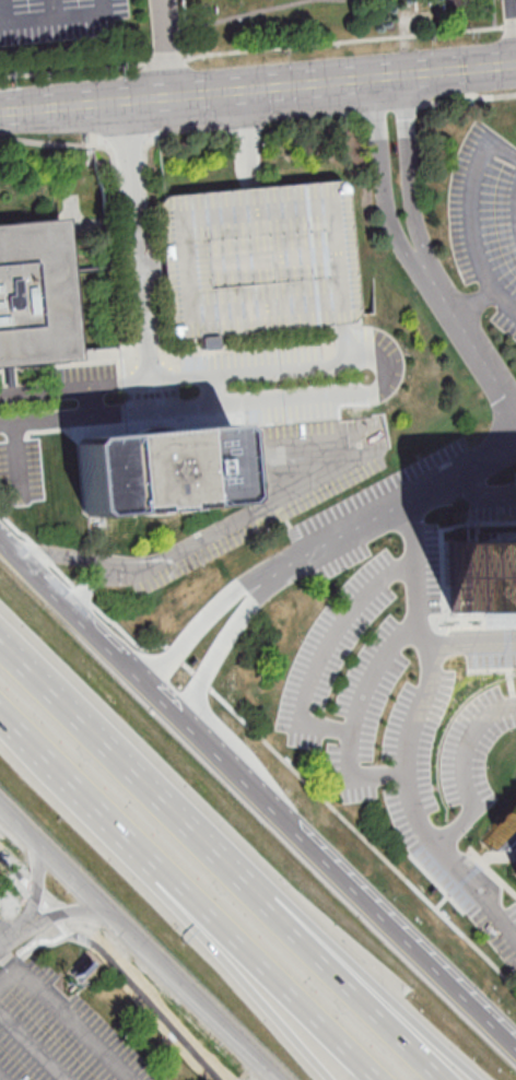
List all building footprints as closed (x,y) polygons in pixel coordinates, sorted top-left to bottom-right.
[(158,195),(168,338),(199,336),(200,348),(214,347),(213,333),(356,324),(347,182),(158,195)] [(68,221),(0,225),(0,365),(77,360),(68,221)] [(76,435),(81,516),(238,506),(233,426),(76,435)] [(448,611),(515,609),(515,541),(446,542),(448,611)] [(478,838),(491,850),(514,849),(515,861),(515,798),(478,838)]
